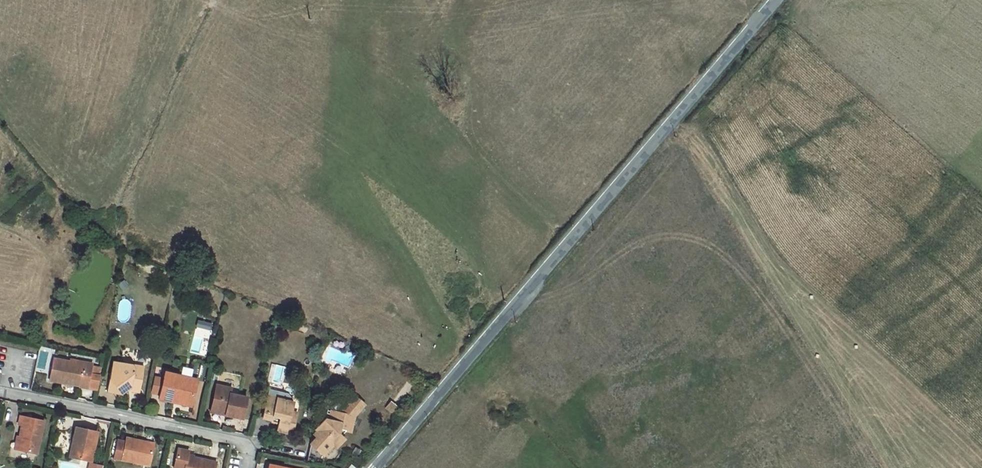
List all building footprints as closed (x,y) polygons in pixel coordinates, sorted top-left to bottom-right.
[(210,339),(214,323),(198,319),(194,335),(210,339)] [(54,359),(50,380),(67,383),(70,383),(70,384),(79,386),(79,387),(88,389),(97,390),(101,369),(92,367),(92,363),(85,362),(84,364),(54,359)] [(132,365),(120,362),(112,367),(106,392),(121,395),(132,388),(135,391),(141,387),(143,371),(134,369),(132,365)] [(165,372),(163,379),(160,394),(159,398),(174,402),(175,399),(192,403),(197,380),(165,372)] [(156,378),(152,392),(160,394),(163,379),(156,378)] [(216,385),(210,412),(221,414),(222,412),(226,412),(225,415),(242,418),(247,397),(230,394),(225,387),(216,385)] [(267,400),(262,417),(271,419),(273,415),(280,417),(278,422),(277,430),(292,434),(296,418),(290,417),(291,411),(293,403),(276,399),(276,402),(267,400)] [(398,407),(392,401),(387,408),(393,413),(398,407)] [(354,416),(327,410),(325,418),(315,429),(317,431),(313,435),(317,437),(310,444),(307,462),(321,465),(323,455),(332,445),(336,448),(344,439),(341,436),(339,434),(340,430),(345,431),(350,432),(354,416)] [(21,437),(18,450),(37,454),(44,421),(20,416),(19,424),(22,425),(20,437),(21,437)] [(91,462),(97,432),(76,427),(69,457),(91,462)] [(118,440),(114,458),(149,466),(153,446),(140,443),(140,441),(126,438),(125,442),(118,440)] [(174,467),(215,467),(216,462),(188,456),(189,451),(178,449),(174,467)]
